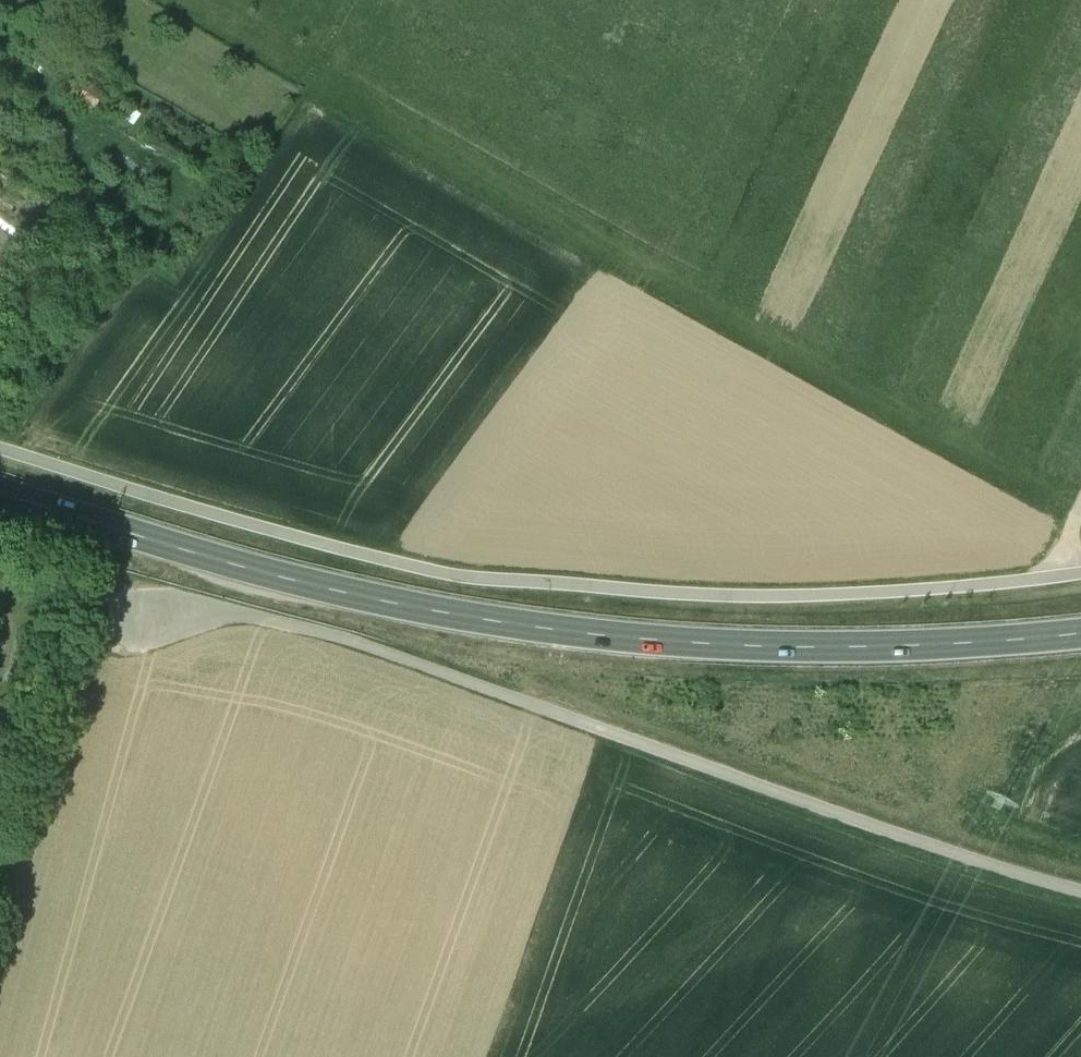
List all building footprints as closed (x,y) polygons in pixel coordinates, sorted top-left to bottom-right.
[(123,102),(119,112),(141,120),(145,110),(123,102)] [(3,293),(38,234),(0,212),(0,291),(3,293)]
